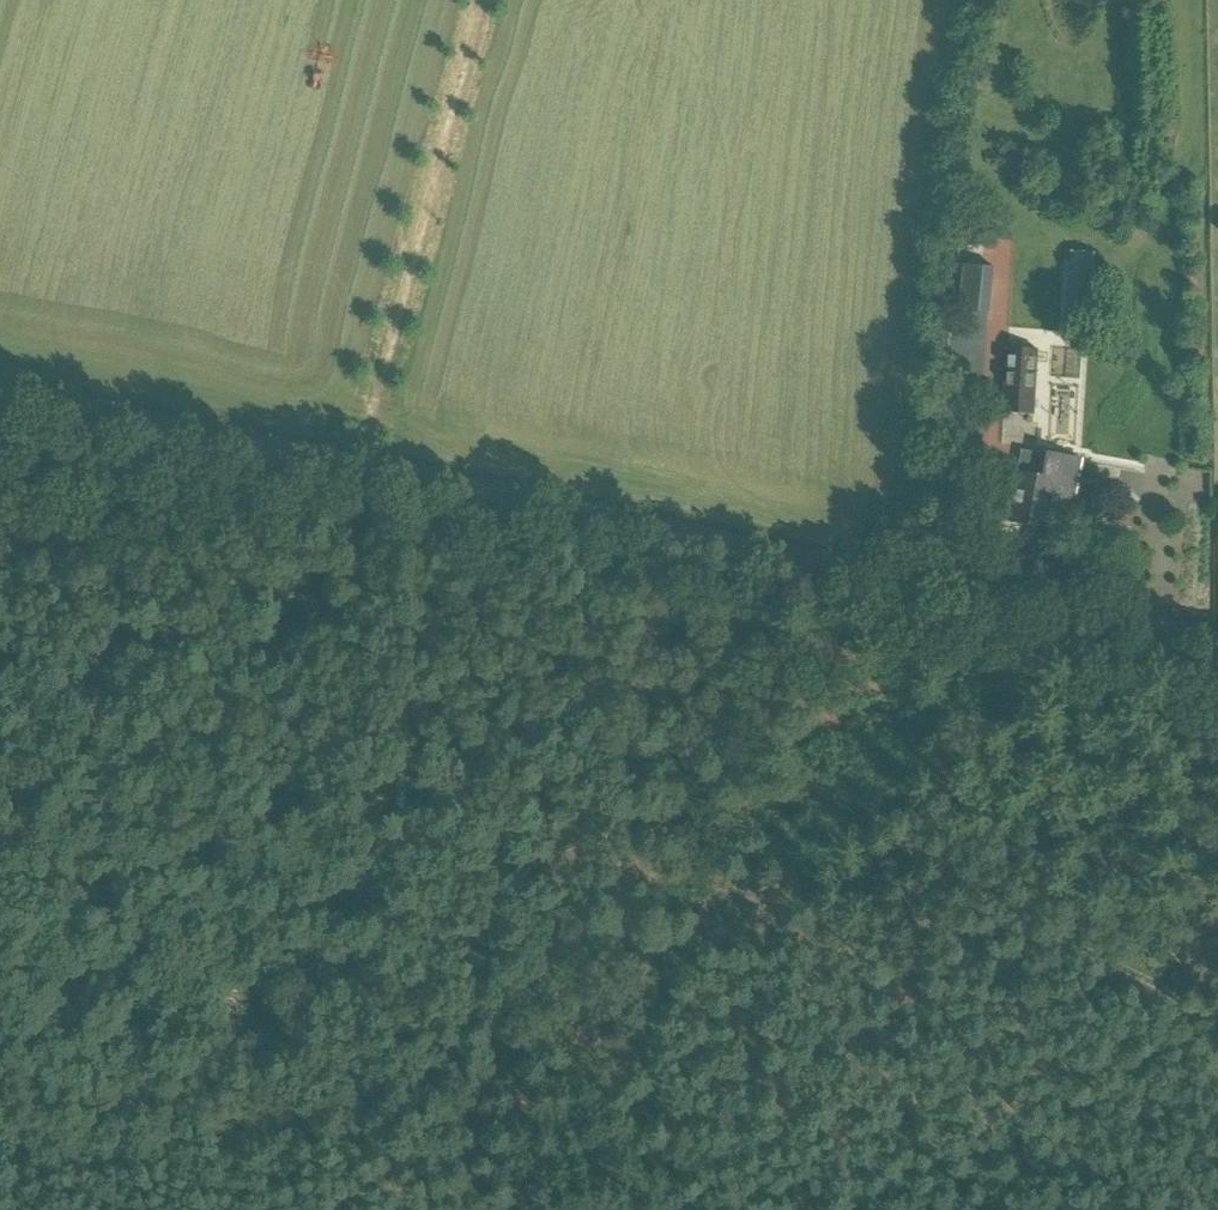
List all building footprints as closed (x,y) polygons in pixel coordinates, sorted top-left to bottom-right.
[(956,264),(986,264),(987,235),(957,234),(956,264)] [(967,265),(961,312),(990,316),(996,269),(967,265)] [(1074,271),(1068,334),(1088,336),(1094,273),(1074,271)] [(1009,349),(1004,414),(1033,416),(1037,351),(1009,349)] [(1015,473),(1006,521),(1035,526),(1037,516),(1071,522),(1082,461),(1048,455),(1043,479),(1015,473)]
